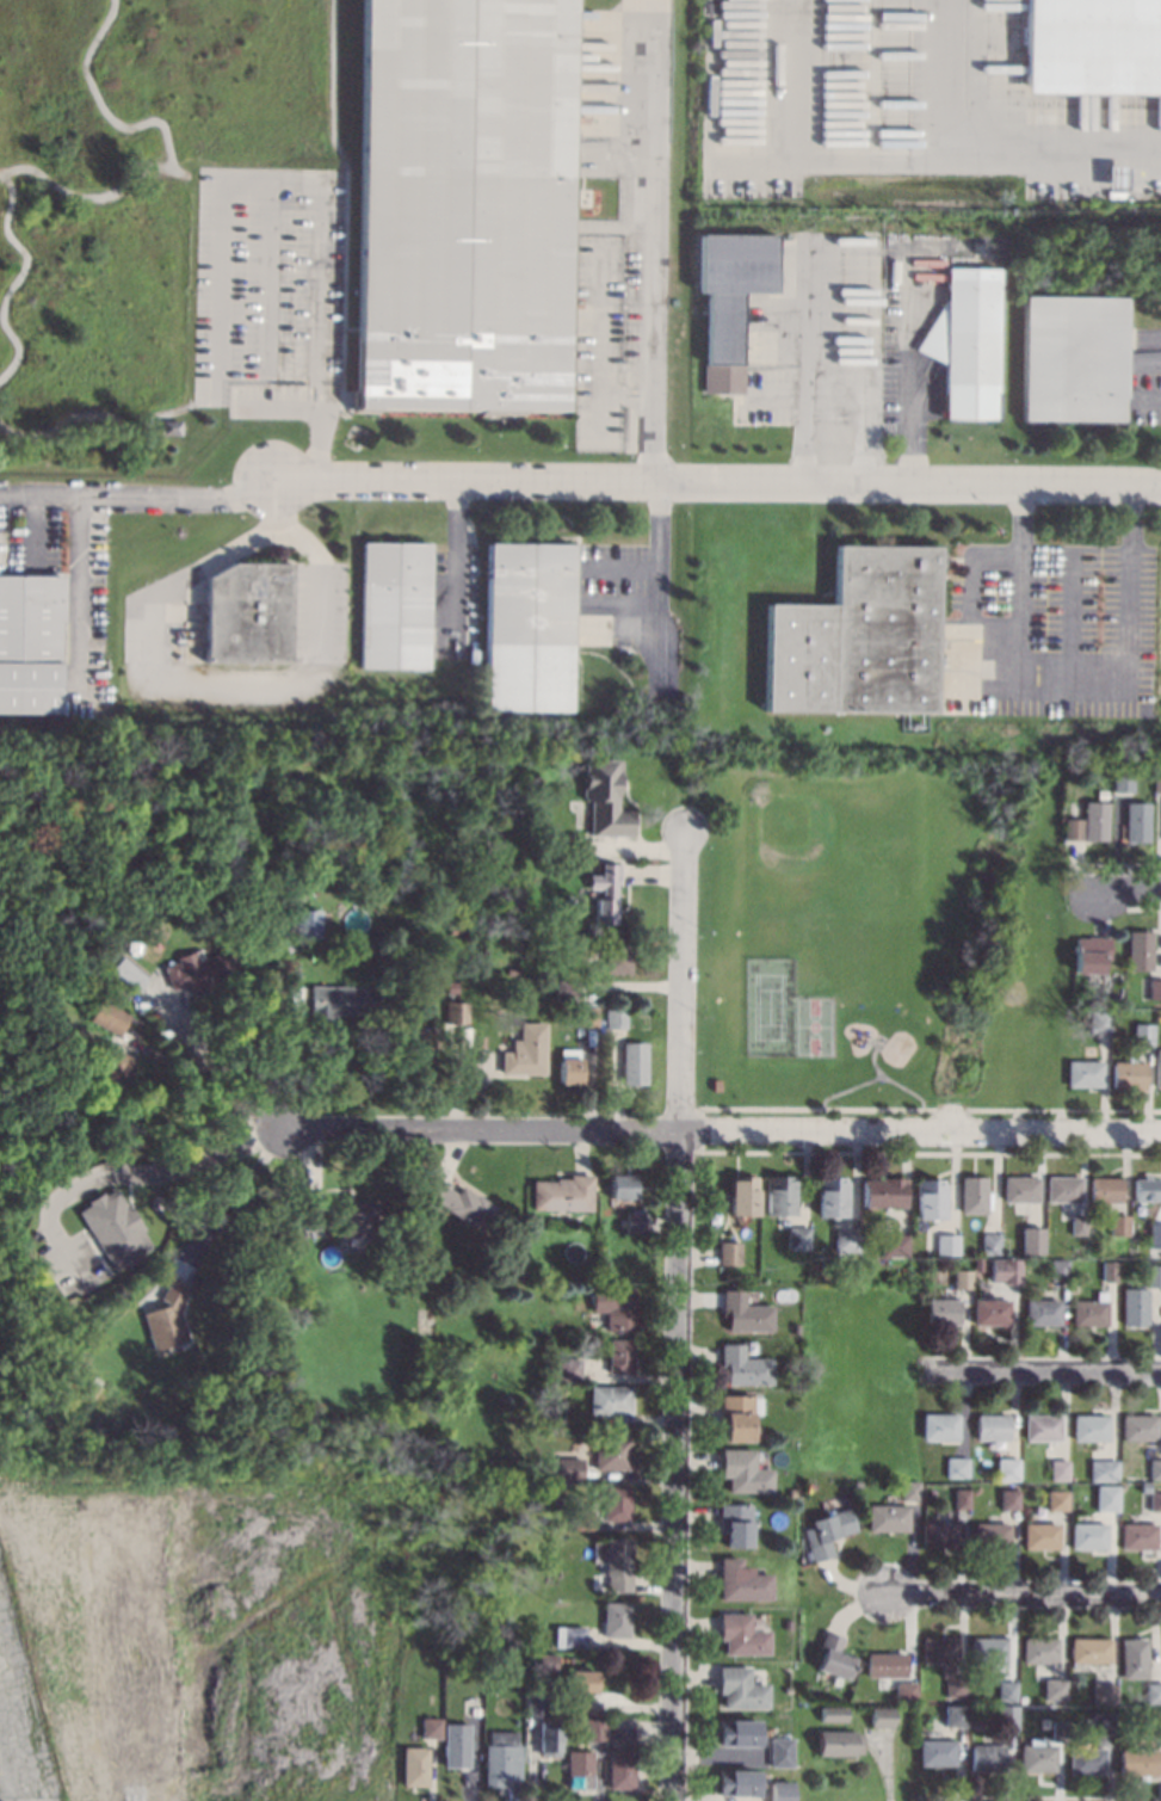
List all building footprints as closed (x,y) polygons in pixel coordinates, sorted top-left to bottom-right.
[(356,407),(361,0),(570,0),(566,409),(356,407)] [(1029,92),(1029,0),(1160,0),(1160,92),(1029,92)] [(1156,199),(1147,199),(1147,196),(1141,196),(1141,191),(1147,191),(1147,190),(1156,190),(1156,199)] [(698,292),(699,233),(776,234),(774,294),(741,294),(740,388),(708,387),(709,292),(698,292)] [(995,419),(944,419),(944,364),(915,349),(944,300),(945,301),(945,267),(996,267),(995,419)] [(1023,297),(1123,300),(1120,423),(1021,421),(1023,297)] [(162,420),(180,420),(180,434),(162,434),(162,420)] [(570,710),(486,709),(488,541),(573,543),(570,710)] [(428,667),(362,667),(363,542),(431,542),(428,667)] [(937,545),(934,711),(766,709),(767,603),(833,604),(834,544),(937,545)] [(291,662),(206,662),(208,576),(233,562),(291,562),(291,662)] [(60,713),(0,712),(0,574),(63,574),(63,621),(60,621),(60,713)] [(620,784),(618,784),(618,808),(634,808),(634,827),(631,827),(631,835),(591,835),(591,800),(583,800),(585,758),(622,759),(620,784)] [(1129,791),(1107,791),(1108,770),(1129,770),(1129,791)] [(1149,773),(1160,773),(1160,791),(1149,791),(1149,773)] [(1080,801),(1106,801),(1105,841),(1063,840),(1063,819),(1080,819),(1080,801)] [(1145,841),(1120,840),(1122,802),(1145,802),(1145,841)] [(501,857),(501,869),(486,868),(487,856),(501,857)] [(620,882),(616,882),(616,898),(617,898),(617,923),(595,923),(595,896),(601,896),(601,888),(588,888),(589,874),(601,874),(601,863),(620,863),(620,882)] [(318,938),(317,910),(289,911),(290,939),(318,938)] [(467,933),(449,933),(449,921),(467,921),(467,933)] [(1149,969),(1125,969),(1126,931),(1149,931),(1149,969)] [(630,973),(604,973),(605,936),(631,937),(630,973)] [(1074,939),(1074,974),(1101,974),(1100,958),(1107,958),(1107,936),(1083,936),(1083,939),(1074,939)] [(237,962),(233,963),(236,972),(209,982),(211,987),(193,993),(192,989),(185,992),(183,985),(171,989),(162,966),(175,961),(174,956),(193,950),(197,960),(233,946),(237,962)] [(148,976),(135,993),(107,970),(122,954),(148,976)] [(578,1001),(555,1001),(556,980),(579,980),(578,1001)] [(1147,980),(1160,980),(1160,1000),(1140,1000),(1140,987),(1147,987),(1147,980)] [(370,987),(369,1014),(335,1014),(334,1020),(307,1019),(308,985),(370,987)] [(128,1014),(116,1036),(86,1020),(98,998),(128,1014)] [(467,1023),(445,1023),(445,1001),(468,1001),(467,1023)] [(625,1028),(606,1028),(606,1009),(625,1009),(625,1028)] [(1107,1031),(1087,1031),(1087,1010),(1107,1011),(1107,1031)] [(544,1074),(501,1073),(501,1051),(512,1051),(512,1040),(519,1040),(519,1022),(544,1022),(544,1074)] [(1131,1024),(1153,1024),(1151,1044),(1131,1044),(1131,1024)] [(438,1049),(430,1049),(430,1062),(395,1062),(395,1030),(438,1030),(438,1049)] [(484,1036),(484,1046),(475,1046),(475,1035),(484,1036)] [(646,1084),(622,1084),(622,1042),(646,1042),(646,1084)] [(131,1059),(126,1068),(129,1069),(121,1086),(118,1085),(113,1094),(91,1081),(109,1047),(131,1059)] [(55,1056),(49,1078),(39,1075),(42,1069),(35,1067),(37,1059),(44,1060),(45,1054),(55,1056)] [(1134,1061),(1145,1061),(1145,1090),(1130,1090),(1130,1087),(1111,1087),(1111,1061),(1125,1061),(1125,1054),(1134,1054),(1134,1061)] [(580,1057),(579,1084),(558,1083),(560,1057),(580,1057)] [(1101,1087),(1066,1086),(1066,1060),(1101,1061),(1101,1087)] [(451,1183),(449,1188),(456,1192),(461,1185),(475,1195),(476,1194),(495,1207),(478,1231),(441,1205),(419,1198),(427,1174),(451,1183)] [(591,1210),(531,1209),(532,1180),(555,1180),(555,1178),(568,1178),(568,1174),(591,1174),(591,1210)] [(632,1197),(609,1197),(609,1174),(632,1174),(632,1197)] [(754,1215),(727,1215),(728,1174),(755,1174),(754,1215)] [(1151,1179),(1160,1179),(1160,1201),(1135,1201),(1135,1179),(1144,1179),(1144,1174),(1151,1174),(1151,1179)] [(790,1176),(790,1215),(764,1214),(764,1176),(790,1176)] [(1037,1202),(1001,1202),(1001,1176),(1036,1176),(1038,1176),(1037,1202)] [(1081,1201),(1046,1201),(1046,1176),(1081,1176),(1081,1201)] [(984,1191),(990,1191),(990,1209),(984,1209),(984,1214),(958,1214),(958,1177),(984,1177),(984,1191)] [(1122,1202),(1091,1202),(1091,1177),(1122,1177),(1122,1202)] [(842,1178),(842,1216),(816,1216),(816,1178),(842,1178)] [(859,1179),(901,1180),(901,1207),(859,1205),(859,1179)] [(941,1180),(940,1219),(914,1217),(914,1180),(941,1180)] [(373,1223),(366,1223),(366,1235),(342,1236),(342,1223),(339,1223),(338,1201),(373,1201),(373,1223)] [(643,1211),(643,1234),(625,1233),(625,1211),(643,1211)] [(1070,1215),(1088,1216),(1087,1236),(1070,1235),(1070,1215)] [(1129,1234),(1110,1234),(1111,1215),(1129,1215),(1129,1234)] [(785,1227),(807,1227),(805,1247),(785,1247),(785,1227)] [(1020,1228),(1043,1228),(1043,1253),(1021,1253),(1020,1228)] [(833,1231),(854,1231),(854,1251),(833,1251),(833,1231)] [(879,1234),(906,1234),(906,1256),(879,1256),(879,1234)] [(956,1254),(933,1254),(934,1234),(956,1234),(956,1254)] [(980,1235),(1000,1235),(1000,1254),(980,1254),(980,1235)] [(739,1264),(717,1264),(717,1241),(739,1242),(739,1264)] [(137,1254),(136,1263),(126,1262),(128,1253),(137,1254)] [(971,1258),(980,1258),(980,1271),(971,1271),(971,1258)] [(989,1260),(1019,1259),(1019,1284),(998,1285),(998,1282),(989,1282),(989,1260)] [(1050,1260),(1068,1260),(1068,1282),(1050,1281),(1050,1260)] [(1103,1263),(1117,1263),(1117,1282),(1103,1282),(1103,1263)] [(1147,1266),(1160,1266),(1160,1288),(1147,1288),(1147,1266)] [(969,1288),(951,1288),(952,1269),(969,1270),(969,1288)] [(187,1287),(180,1301),(183,1302),(178,1310),(187,1339),(180,1342),(183,1350),(165,1356),(162,1347),(149,1351),(144,1338),(148,1337),(141,1313),(163,1306),(166,1302),(159,1299),(169,1277),(187,1287)] [(1141,1289),(1147,1289),(1147,1324),(1122,1324),(1122,1288),(1129,1288),(1129,1285),(1141,1285),(1141,1289)] [(632,1303),(637,1303),(637,1331),(605,1331),(605,1310),(591,1312),(591,1288),(632,1287),(632,1303)] [(743,1305),(772,1305),(772,1331),(727,1331),(727,1314),(721,1314),(721,1289),(743,1289),(743,1305)] [(1106,1325),(1072,1325),(1072,1300),(1095,1300),(1095,1290),(1106,1290),(1106,1325)] [(958,1324),(925,1324),(926,1299),(958,1299),(958,1324)] [(1007,1325),(972,1325),(972,1299),(1008,1299),(1007,1325)] [(1058,1325),(1024,1325),(1024,1300),(1058,1300),(1058,1325)] [(433,1316),(432,1333),(416,1333),(418,1316),(433,1316)] [(798,1332),(790,1332),(791,1324),(799,1324),(798,1332)] [(632,1373),(609,1373),(609,1339),(631,1339),(632,1373)] [(743,1357),(772,1357),(772,1383),(727,1383),(727,1368),(721,1368),(721,1344),(743,1344),(743,1357)] [(581,1359),(580,1381),(558,1380),(558,1358),(581,1359)] [(255,1380),(246,1381),(243,1370),(253,1369),(255,1380)] [(242,1380),(235,1381),(234,1374),(241,1373),(242,1380)] [(797,1388),(789,1388),(789,1378),(797,1378),(797,1388)] [(630,1413),(589,1413),(589,1386),(630,1386),(630,1413)] [(752,1396),(761,1396),(761,1414),(753,1414),(752,1442),(724,1442),(724,1437),(718,1437),(718,1423),(720,1423),(720,1394),(752,1395),(752,1396)] [(957,1439),(921,1439),(921,1413),(957,1414),(957,1439)] [(1008,1441),(976,1441),(976,1414),(1008,1414),(1008,1441)] [(1060,1441),(1024,1441),(1024,1414),(1060,1414),(1060,1441)] [(1107,1441),(1072,1441),(1072,1414),(1108,1414),(1107,1441)] [(1156,1441),(1120,1439),(1120,1414),(1156,1414),(1156,1441)] [(630,1470),(594,1469),(594,1436),(630,1436),(630,1470)] [(755,1467),(772,1467),(772,1492),(728,1492),(728,1478),(721,1478),(721,1449),(755,1450),(755,1467)] [(968,1478),(945,1478),(945,1457),(968,1457),(968,1478)] [(1018,1480),(996,1480),(996,1457),(1018,1457),(1018,1480)] [(1149,1458),(1160,1458),(1160,1479),(1149,1479),(1149,1458)] [(1068,1480),(1050,1480),(1050,1460),(1068,1460),(1068,1480)] [(1117,1481),(1089,1481),(1089,1460),(1118,1460),(1117,1481)] [(578,1476),(566,1475),(566,1466),(576,1466),(578,1466),(578,1476)] [(862,1488),(852,1488),(852,1480),(862,1480),(862,1488)] [(918,1500),(900,1500),(900,1481),(918,1481),(918,1500)] [(1148,1482),(1148,1491),(1140,1491),(1140,1482),(1148,1482)] [(629,1521),(604,1519),(604,1486),(630,1487),(629,1521)] [(797,1488),(797,1497),(789,1495),(790,1487),(797,1488)] [(968,1509),(953,1509),(953,1488),(968,1488),(968,1509)] [(1018,1509),(999,1509),(999,1488),(1018,1488),(1018,1509)] [(1095,1489),(1118,1489),(1117,1512),(1095,1512),(1095,1489)] [(1066,1510),(1046,1510),(1046,1491),(1066,1491),(1066,1510)] [(1148,1491),(1160,1492),(1160,1511),(1148,1511),(1148,1491)] [(752,1525),(751,1525),(749,1548),(724,1548),(724,1530),(718,1530),(720,1503),(752,1503),(752,1525)] [(908,1531),(867,1531),(867,1505),(908,1505),(908,1531)] [(809,1521),(847,1507),(854,1530),(828,1538),(833,1555),(814,1561),(803,1530),(811,1528),(809,1521)] [(592,1529),(573,1529),(573,1509),(592,1509),(592,1529)] [(957,1547),(920,1547),(920,1522),(957,1522),(957,1547)] [(1057,1548),(1021,1548),(1021,1523),(1058,1523),(1057,1548)] [(1105,1548),(1070,1548),(1070,1523),(1105,1524),(1105,1548)] [(970,1524),(1007,1524),(1007,1548),(970,1547),(970,1524)] [(1120,1524),(1156,1524),(1156,1548),(1119,1548),(1120,1524)] [(630,1573),(631,1574),(631,1590),(607,1590),(607,1575),(604,1575),(604,1538),(630,1538),(630,1573)] [(741,1567),(752,1567),(752,1573),(771,1573),(771,1599),(718,1599),(718,1556),(741,1558),(741,1567)] [(628,1636),(603,1636),(603,1603),(629,1603),(628,1636)] [(564,1612),(563,1622),(554,1621),(555,1612),(564,1612)] [(751,1629),(768,1629),(768,1654),(724,1654),(724,1639),(720,1639),(720,1614),(751,1614),(751,1629)] [(792,1629),(783,1629),(783,1621),(792,1621),(792,1629)] [(583,1647),(562,1646),(562,1627),(585,1627),(583,1647)] [(844,1637),(838,1652),(854,1659),(846,1680),(815,1669),(822,1649),(816,1647),(823,1629),(844,1637)] [(1056,1663),(1021,1663),(1021,1636),(1057,1636),(1056,1663)] [(1005,1663),(970,1663),(970,1637),(1005,1637),(1005,1663)] [(1145,1677),(1120,1677),(1120,1639),(1131,1639),(1131,1637),(1145,1637),(1145,1677)] [(922,1639),(958,1639),(958,1663),(922,1663),(922,1639)] [(1070,1639),(1111,1639),(1111,1663),(1070,1663),(1070,1639)] [(556,1653),(556,1671),(536,1671),(537,1652),(556,1653)] [(867,1653),(906,1653),(906,1677),(867,1677),(867,1653)] [(749,1683),(767,1683),(767,1708),(723,1707),(723,1694),(718,1694),(718,1666),(749,1666),(749,1683)] [(594,1692),(567,1692),(568,1670),(594,1671),(594,1692)] [(965,1697),(945,1697),(945,1674),(965,1676),(965,1697)] [(1043,1679),(1064,1679),(1064,1698),(1043,1698),(1043,1679)] [(1015,1701),(998,1701),(998,1680),(1015,1680),(1015,1701)] [(915,1703),(895,1703),(895,1682),(915,1682),(915,1703)] [(1114,1703),(1092,1703),(1092,1682),(1114,1683),(1114,1703)] [(1145,1683),(1160,1683),(1160,1702),(1145,1702),(1145,1683)] [(588,1695),(587,1711),(569,1711),(569,1695),(588,1695)] [(965,1704),(965,1726),(944,1726),(945,1704),(965,1704)] [(478,1707),(477,1714),(469,1713),(469,1706),(478,1707)] [(893,1727),(870,1727),(871,1706),(893,1706),(893,1727)] [(1015,1728),(995,1728),(995,1706),(1015,1706),(1015,1728)] [(822,1707),(846,1707),(846,1722),(822,1722),(822,1707)] [(1147,1711),(1160,1711),(1160,1729),(1147,1729),(1147,1711)] [(1111,1733),(1091,1733),(1091,1732),(1083,1732),(1083,1716),(1091,1717),(1091,1713),(1111,1713),(1111,1733)] [(632,1746),(609,1746),(609,1716),(634,1717),(632,1746)] [(439,1738),(420,1738),(420,1717),(439,1717),(439,1738)] [(605,1739),(583,1739),(582,1719),(605,1719),(605,1739)] [(756,1745),(727,1745),(727,1744),(717,1744),(717,1720),(756,1720),(756,1745)] [(1063,1741),(1050,1741),(1050,1720),(1064,1720),(1063,1741)] [(558,1757),(539,1757),(539,1721),(558,1721),(558,1757)] [(468,1766),(443,1766),(443,1723),(468,1723),(468,1766)] [(853,1733),(862,1733),(860,1753),(853,1753),(853,1756),(817,1756),(817,1731),(853,1731),(853,1733)] [(518,1734),(518,1745),(520,1745),(519,1780),(502,1778),(502,1787),(483,1785),(484,1744),(487,1744),(488,1733),(518,1734)] [(791,1768),(768,1768),(768,1738),(791,1738),(792,1738),(791,1768)] [(1042,1745),(1054,1745),(1052,1771),(1019,1771),(1019,1745),(1027,1745),(1027,1738),(1042,1738),(1042,1745)] [(953,1765),(919,1765),(919,1740),(953,1740),(953,1765)] [(1003,1770),(969,1770),(969,1745),(1003,1745),(1003,1770)] [(425,1787),(400,1785),(401,1746),(426,1747),(425,1787)] [(1104,1774),(1067,1774),(1068,1747),(1104,1747),(1104,1774)] [(634,1789),(609,1789),(609,1750),(634,1750),(634,1789)] [(1157,1775),(1145,1775),(1145,1781),(1136,1781),(1137,1775),(1117,1775),(1117,1750),(1157,1750),(1157,1775)] [(592,1787),(567,1787),(567,1751),(592,1751),(592,1787)] [(756,1796),(727,1796),(727,1794),(717,1794),(717,1770),(756,1770),(756,1796)] [(791,1781),(791,1800),(770,1800),(770,1782),(791,1781)]
